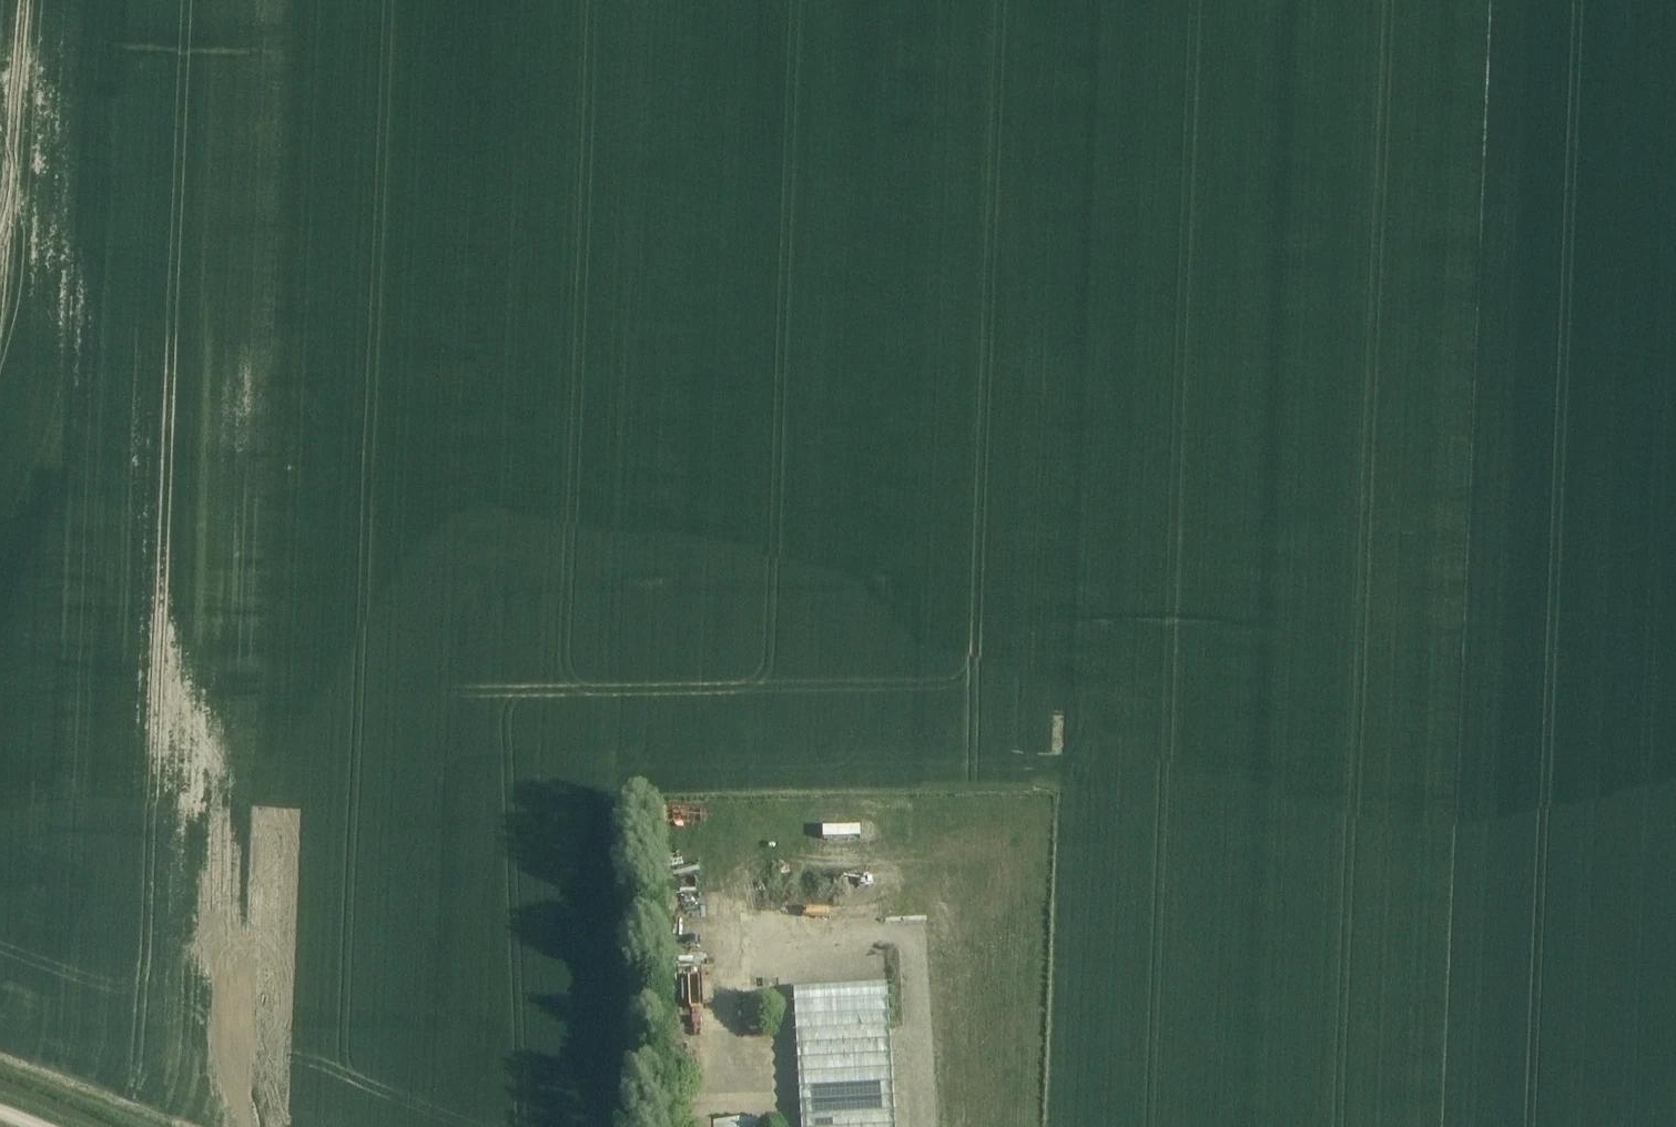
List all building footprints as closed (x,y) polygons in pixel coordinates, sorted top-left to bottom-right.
[(795,992),(796,1010),(803,1126),(895,1126),(888,1005),(887,986),(795,992)]
